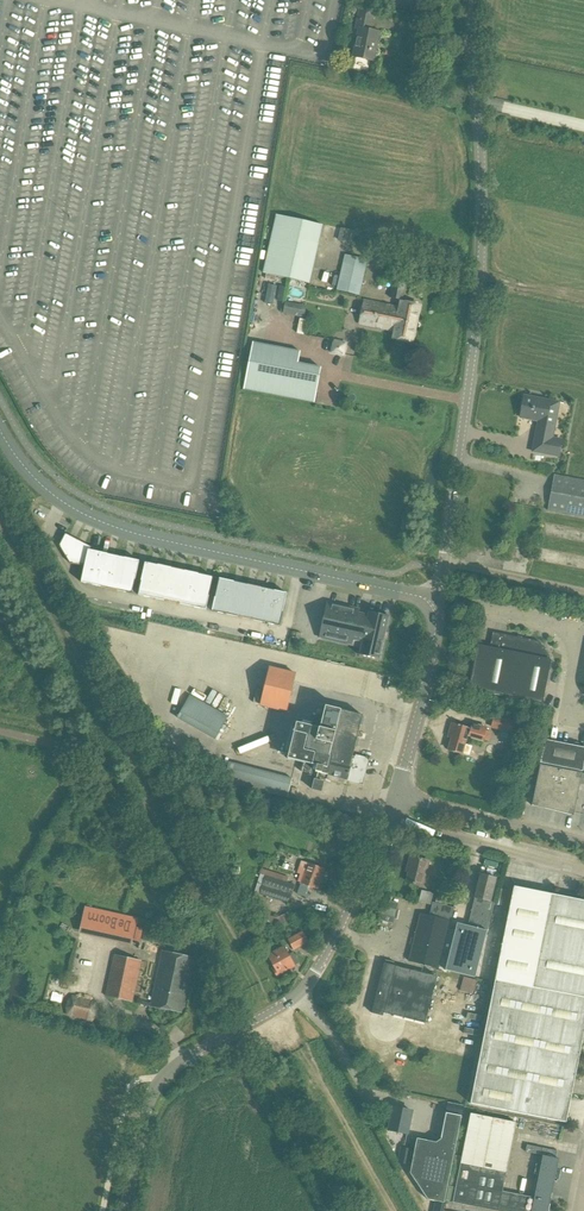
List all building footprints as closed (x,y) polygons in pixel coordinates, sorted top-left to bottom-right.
[(359,29),(353,57),(373,60),(379,32),(370,30),(374,14),(359,11),(355,29),(359,29)] [(263,273),(309,283),(323,225),(276,215),(263,273)] [(342,227),(339,238),(348,240),(351,229),(342,227)] [(345,253),(337,288),(358,293),(366,258),(345,253)] [(401,298),(405,282),(401,281),(402,278),(394,276),(389,295),(401,298)] [(410,341),(418,305),(400,301),(399,308),(363,300),(358,322),(390,330),(389,335),(392,336),(392,337),(410,341)] [(342,353),(344,343),(334,340),(332,350),(342,353)] [(314,403),(321,368),(298,363),(300,351),(253,342),(244,389),(314,403)] [(522,416),(539,419),(536,435),(553,439),(554,431),(558,408),(552,407),(553,401),(525,397),(521,419),(522,419),(522,416)] [(559,457),(562,440),(553,439),(536,435),(533,452),(559,457)] [(548,511),(583,517),(583,480),(554,475),(548,511)] [(81,582),(132,593),(139,561),(91,550),(91,548),(65,534),(60,545),(70,563),(85,566),(81,582)] [(206,610),(213,577),(145,562),(138,595),(206,610)] [(287,593),(219,578),(212,611),(280,626),(287,593)] [(359,610),(325,602),(318,637),(351,644),(352,640),(360,642),(358,655),(378,659),(388,616),(367,611),(366,616),(358,614),(359,610)] [(479,645),(470,690),(544,705),(553,660),(548,659),(549,655),(541,642),(495,633),(491,648),(479,645)] [(260,704),(286,710),(295,673),(269,667),(263,690),(260,704)] [(176,718),(214,739),(226,717),(188,696),(176,718)] [(299,771),(315,775),(315,773),(347,781),(347,780),(362,784),(368,759),(356,756),(356,757),(352,756),(362,715),(325,706),(322,717),(313,715),(310,726),(296,722),(287,758),(302,762),(299,771)] [(494,716),(491,727),(514,732),(517,722),(494,716)] [(453,736),(449,750),(462,753),(464,744),(467,734),(473,736),(472,737),(483,740),(484,739),(488,740),(491,732),(486,730),(487,728),(473,724),(471,729),(469,728),(456,724),(452,723),(450,731),(454,732),(453,736)] [(542,764),(583,772),(583,771),(583,748),(546,740),(542,764)] [(228,763),(224,781),(288,797),(292,779),(228,763)] [(533,806),(534,806),(534,804),(554,808),(554,811),(574,816),(575,817),(583,774),(541,765),(541,766),(533,806)] [(323,781),(314,779),(311,789),(321,791),(323,781)] [(410,868),(407,883),(422,886),(428,862),(410,858),(408,867),(410,868)] [(302,859),(295,879),(301,882),(297,894),(306,897),(310,885),(318,887),(325,867),(307,861),(302,859)] [(481,875),(468,926),(487,931),(494,903),(491,902),(497,879),(481,875)] [(262,884),(258,894),(269,898),(275,899),(287,903),(290,896),(290,895),(294,886),(287,884),(285,883),(265,876),(265,877),(276,881),(275,884),(264,880),(262,884)] [(540,892),(515,887),(505,938),(541,946),(551,894),(540,892)] [(498,905),(504,906),(508,890),(501,889),(498,905)] [(551,894),(541,946),(503,938),(470,1104),(566,1123),(583,1033),(583,901),(551,894)] [(420,915),(409,962),(438,969),(453,909),(433,904),(430,917),(420,915)] [(138,918),(85,906),(79,932),(132,944),(138,918)] [(457,924),(445,971),(476,978),(487,931),(468,926),(457,924)] [(293,949),(308,942),(302,931),(288,939),(293,949)] [(284,947),(268,955),(276,970),(274,971),(277,977),(295,967),(294,966),(299,963),(293,952),(288,955),(284,947)] [(193,958),(162,951),(150,1005),(181,1012),(193,958)] [(131,1002),(141,961),(115,955),(105,996),(131,1002)] [(425,1024),(437,977),(395,967),(395,966),(393,966),(394,963),(385,961),(372,1014),(383,1016),(384,1014),(425,1024)] [(463,977),(460,990),(473,994),(476,980),(463,977)] [(98,1010),(97,1002),(72,996),(68,1001),(65,1009),(68,1015),(92,1021),(97,1015),(98,1010)] [(394,1107),(393,1112),(389,1130),(406,1133),(411,1111),(394,1107)] [(444,1202),(462,1116),(446,1112),(441,1138),(440,1138),(436,1140),(436,1141),(417,1138),(410,1172),(427,1199),(444,1202)] [(454,1202),(497,1210),(548,1210),(554,1181),(556,1170),(558,1159),(555,1158),(557,1151),(527,1144),(525,1151),(543,1156),(534,1197),(529,1196),(529,1197),(501,1191),(505,1172),(462,1163),(454,1202)] [(399,1155),(397,1163),(408,1165),(409,1157),(399,1155)]
